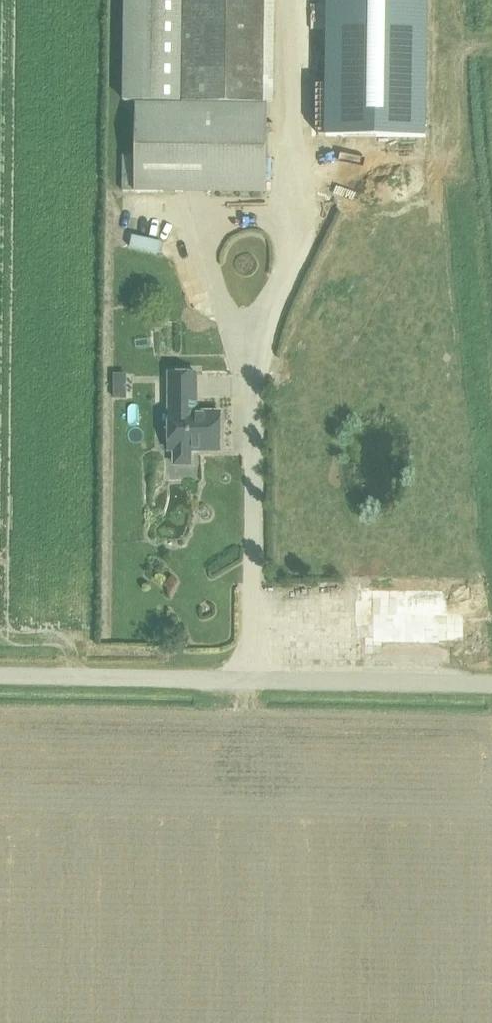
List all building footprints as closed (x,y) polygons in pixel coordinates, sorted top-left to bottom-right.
[(124,102),(136,102),(135,156),(123,156),(123,192),(185,192),(185,191),(263,191),(265,0),(124,0),(124,102)] [(327,68),(326,136),(382,137),(426,138),(426,136),(426,111),(428,22),(428,0),(328,0),(327,68)] [(121,248),(151,251),(153,239),(123,235),(121,248)] [(182,373),(169,373),(170,425),(164,425),(164,439),(169,439),(169,443),(169,451),(201,451),(221,451),(221,443),(221,434),(221,433),(215,433),(215,422),(215,413),(215,412),(207,412),(196,412),(196,396),(196,373),(182,373)] [(125,387),(113,387),(113,399),(125,399),(125,387)]
